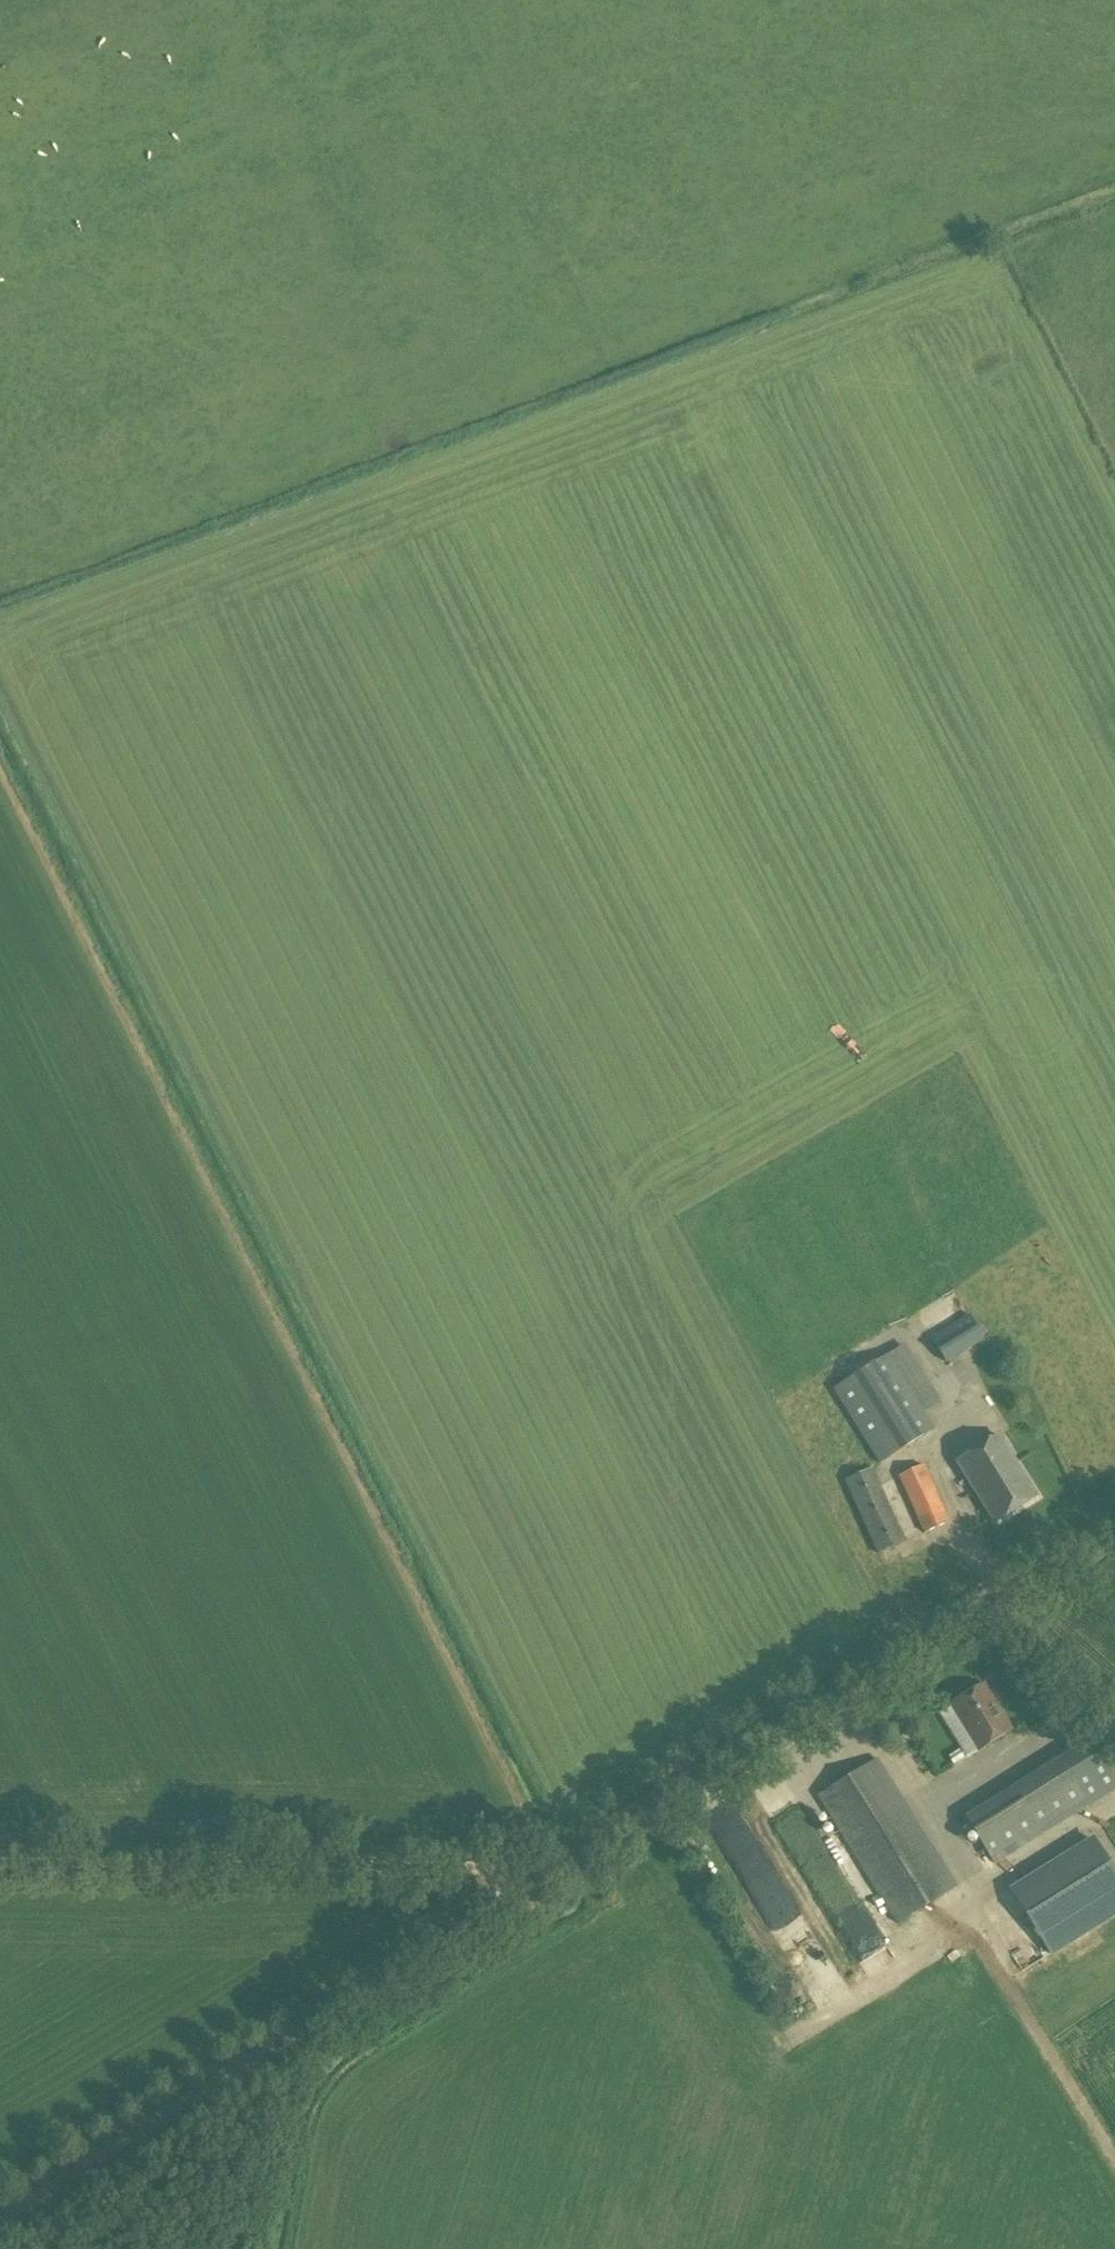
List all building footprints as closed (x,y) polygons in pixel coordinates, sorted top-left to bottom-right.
[(945,1364),(984,1339),(968,1313),(929,1337),(945,1364)] [(878,1464),(934,1430),(887,1355),(831,1390),(878,1464)] [(994,1523),(1036,1496),(999,1436),(956,1462),(994,1523)] [(923,1533),(949,1521),(924,1465),(898,1476),(923,1533)] [(877,1554),(906,1541),(872,1466),(843,1479),(877,1554)] [(979,1750),(1011,1730),(982,1684),(950,1703),(979,1750)] [(993,1865),(1090,1806),(1059,1756),(963,1817),(993,1865)] [(896,1925),(957,1887),(878,1757),(816,1796),(896,1925)] [(1011,1894),(1050,1956),(1114,1916),(1114,1875),(1094,1842),(1011,1894)]
